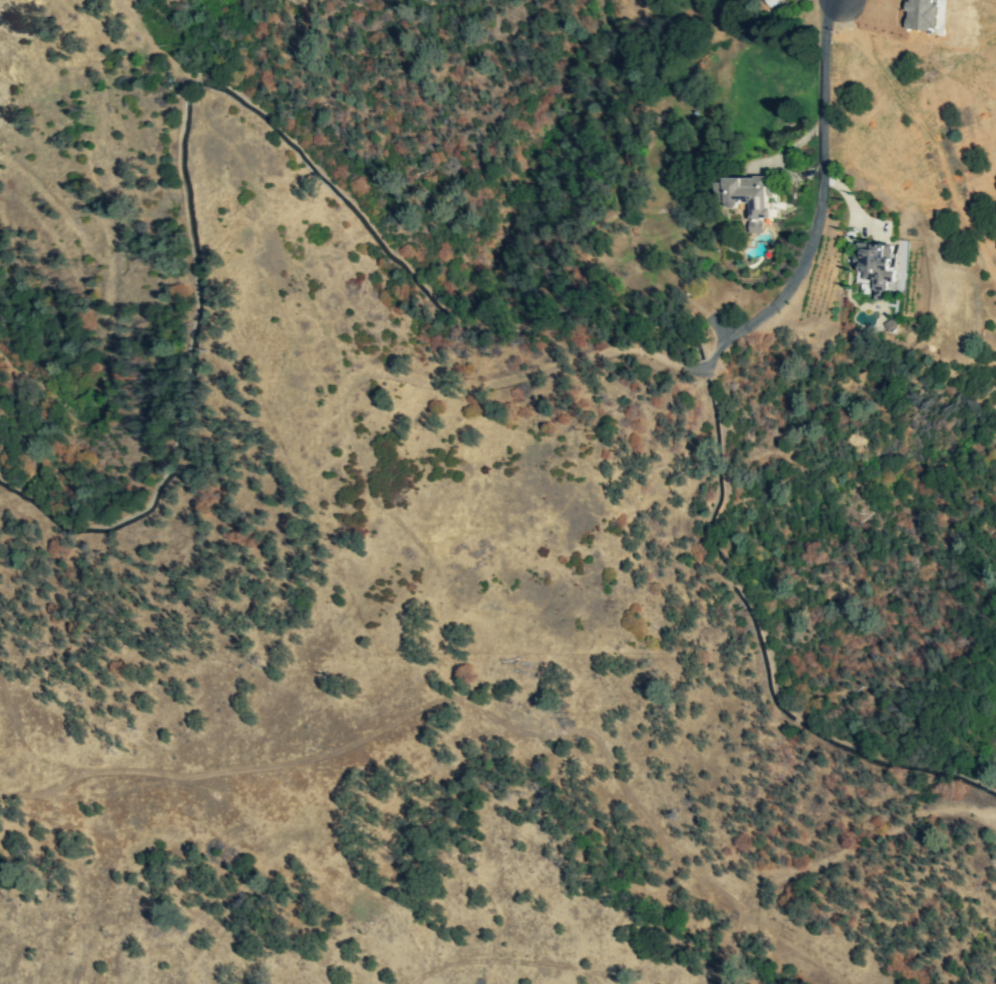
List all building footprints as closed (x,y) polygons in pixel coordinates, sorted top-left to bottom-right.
[(725,177),(725,208),(736,208),(736,203),(748,203),(748,233),(762,233),(763,218),(772,218),(772,178),(725,177)] [(893,244),(857,242),(855,272),(863,272),(863,280),(873,280),(873,299),(887,299),(888,286),(895,286),(895,270),(892,270),(893,244)]
